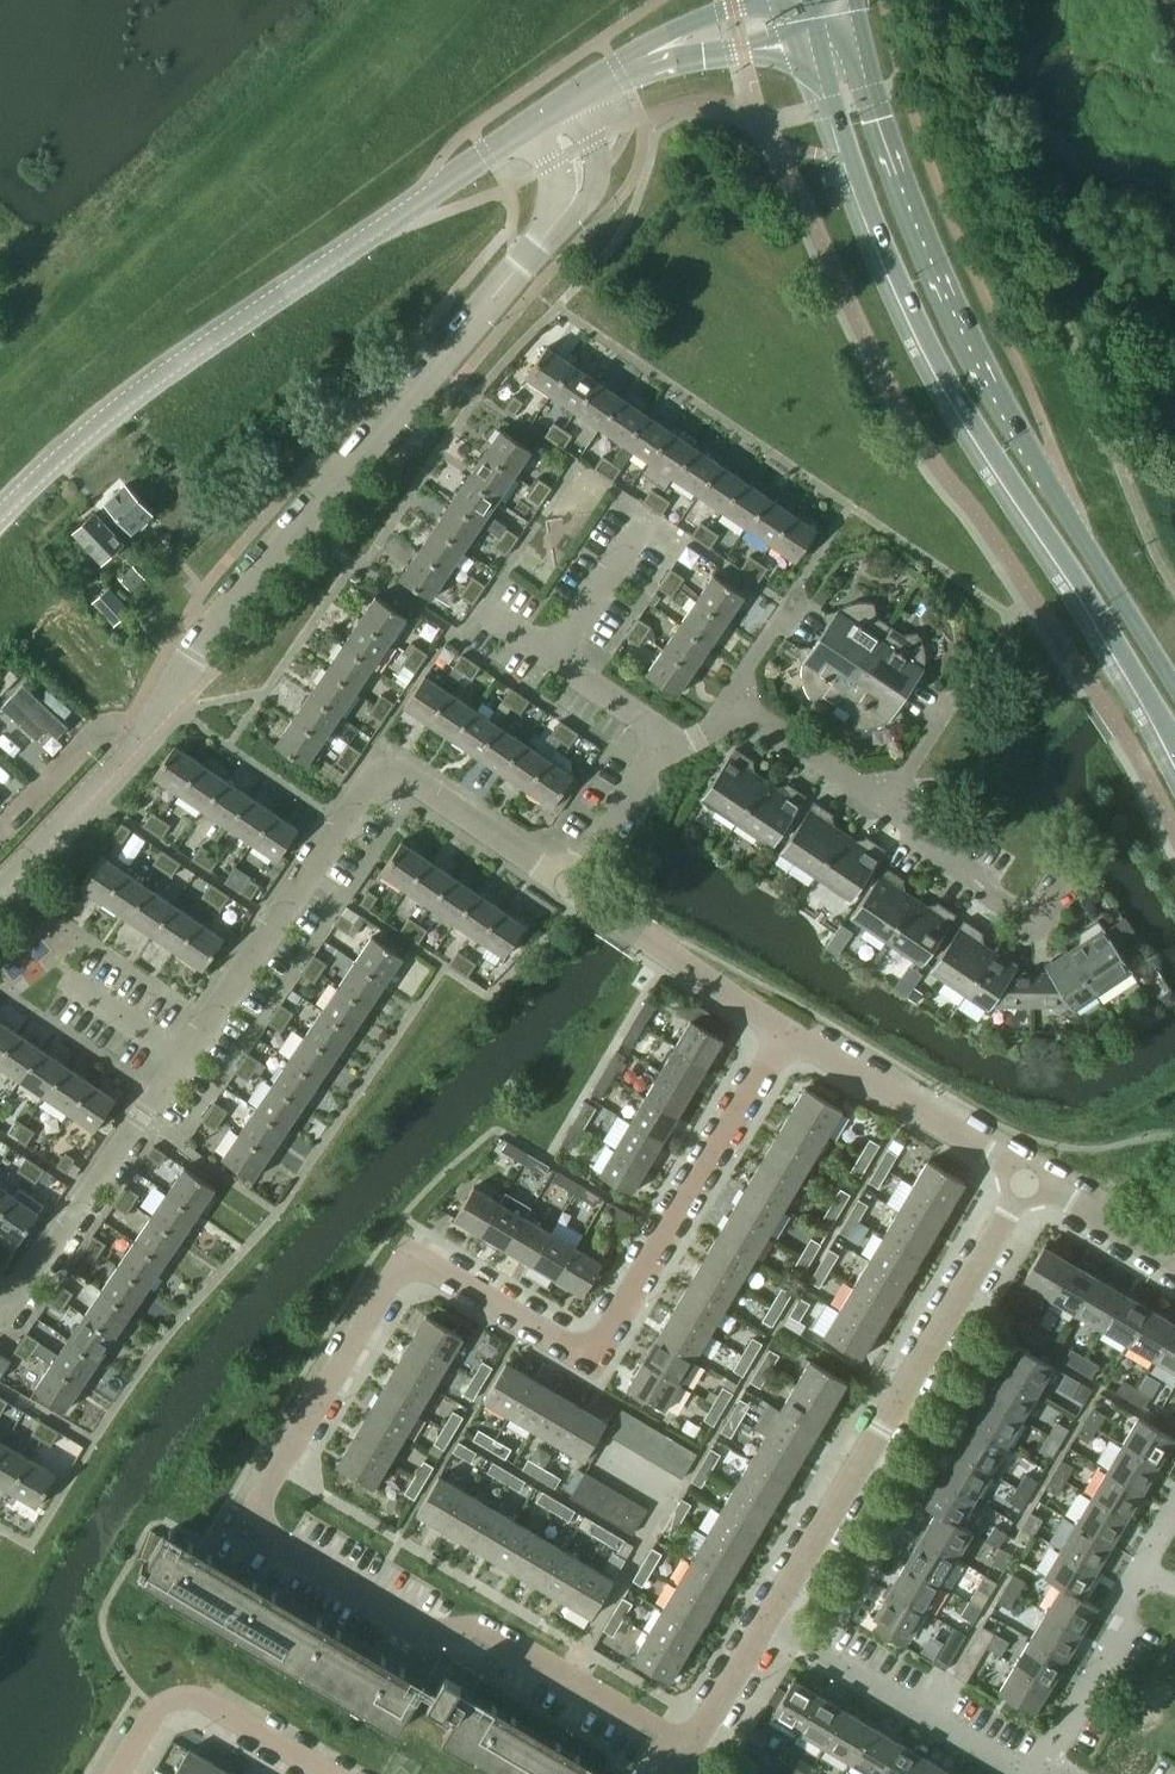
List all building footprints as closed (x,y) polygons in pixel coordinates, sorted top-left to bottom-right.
[(526,377),(551,394),(572,363),(547,346),(526,377)] [(551,394),(576,411),(597,380),(572,363),(551,394)] [(576,411),(600,427),(621,397),(597,380),(576,411)] [(505,408),(514,415),(523,401),(514,395),(505,408)] [(600,427),(625,444),(645,413),(621,397),(600,427)] [(625,444),(649,460),(670,430),(645,413),(625,444)] [(545,436),(554,442),(563,429),(554,422),(545,436)] [(484,454),(514,475),(531,450),(501,429),(484,454)] [(554,442),(564,448),(573,435),(563,429),(554,442)] [(649,460),(674,477),(694,446),(670,430),(649,460)] [(674,477),(698,493),(719,463),(694,446),(674,477)] [(467,479),(498,500),(514,475),(484,454),(467,479)] [(594,469),(603,475),(612,462),(603,455),(594,469)] [(603,475),(612,481),(621,468),(612,462),(603,475)] [(698,493),(722,510),(743,480),(719,463),(698,493)] [(533,488),(546,497),(552,487),(539,478),(533,488)] [(451,503),(481,524),(498,500),(467,479),(451,503)] [(722,510),(747,527),(768,496),(743,480),(722,510)] [(105,502),(132,530),(152,512),(125,483),(105,502)] [(526,497),(540,506),(546,497),(533,488),(526,497)] [(643,502),(652,508),(661,495),(652,489),(643,502)] [(657,512),(661,515),(670,501),(661,495),(652,508),(657,512)] [(747,527),(771,543),(792,513),(768,496),(747,527)] [(434,528),(465,549),(481,524),(451,503),(434,528)] [(74,531),(102,561),(123,542),(94,512),(74,531)] [(771,543),(796,560),(817,530),(792,513),(771,543)] [(693,536),(701,542),(710,528),(701,522),(692,535),(693,536)] [(500,536),(513,546),(519,536),(506,527),(500,536)] [(418,552),(448,573),(465,549),(434,528),(418,552)] [(701,542),(710,548),(719,534),(710,528),(701,542)] [(493,546),(507,555),(513,546),(500,536),(493,546)] [(401,577),(431,598),(448,573),(418,552),(401,577)] [(740,568),(750,575),(759,561),(750,555),(740,568)] [(750,575),(759,581),(768,568),(759,561),(750,575)] [(665,578),(679,587),(685,578),(672,569),(665,578)] [(697,599),(728,620),(745,595),(714,574),(697,599)] [(466,585),(480,595),(486,585),(473,576),(466,585)] [(659,587),(673,596),(679,587),(665,578),(659,587)] [(460,595),(474,604),(480,595),(466,585),(460,595)] [(359,621),(390,642),(407,617),(376,596),(359,621)] [(680,624),(711,645),(728,620),(697,599),(680,624)] [(821,636),(864,665),(890,626),(877,616),(873,603),(864,602),(855,603),(847,605),(838,610),(824,613),(826,621),(829,623),(821,636)] [(632,627),(646,636),(652,627),(639,618),(632,627)] [(343,646),(373,667),(390,642),(359,621),(343,646)] [(664,648),(694,669),(711,645),(680,624),(664,648)] [(890,626),(864,665),(907,694),(915,681),(919,684),(927,682),(924,668),(924,656),(923,649),(921,640),(917,633),(904,634),(890,626)] [(626,636),(639,645),(646,636),(632,627),(626,636)] [(824,695),(837,704),(846,691),(864,665),(821,636),(813,648),(809,646),(801,648),(804,661),(802,669),(802,676),(804,684),(806,691),(810,698),(824,695)] [(408,654),(422,663),(428,654),(415,645),(408,654)] [(326,670),(357,691),(373,667),(343,646),(326,670)] [(647,673),(677,694),(694,669),(664,648),(647,673)] [(402,664),(415,673),(422,663),(408,654),(402,664)] [(453,668),(463,674),(472,661),(462,654),(453,668)] [(463,674),(472,680),(481,667),(472,661),(463,674)] [(853,727),(861,728),(868,728),(877,726),(883,724),(889,719),(903,717),(902,709),(898,706),(907,694),(864,665),(846,691),(837,704),(851,713),(853,727)] [(1,695),(19,676),(8,666),(0,674),(0,693),(1,695)] [(310,695),(340,716),(357,691),(326,670),(310,695)] [(405,706),(430,723),(450,692),(425,675),(405,706)] [(502,701),(512,707),(521,694),(511,687),(502,701)] [(0,709),(0,714),(45,754),(66,731),(19,688),(0,709)] [(430,723),(454,740),(475,709),(450,692),(430,723)] [(375,703),(389,713),(395,703),(381,694),(375,703)] [(512,707),(521,713),(530,700),(521,694),(512,707)] [(293,719),(324,740),(340,716),(310,695),(293,719)] [(369,713),(382,722),(389,713),(375,703),(369,713)] [(454,740),(479,756),(499,725),(475,709),(454,740)] [(276,744),(307,765),(324,740),(293,719),(276,744)] [(551,734),(561,740),(570,727),(560,721),(551,734)] [(479,756),(503,773),(524,742),(499,725),(479,756)] [(561,740),(570,747),(579,733),(570,727),(561,740)] [(503,773),(528,789),(548,758),(524,742),(503,773)] [(342,752),(355,761),(362,752),(348,743),(342,752)] [(154,776),(179,793),(200,762),(175,745),(154,776)] [(701,799),(737,823),(751,803),(766,780),(753,771),(752,765),(755,760),(736,748),(730,756),(715,778),(701,799)] [(336,762),(349,771),(355,761),(342,752),(336,762)] [(528,789),(553,806),(573,775),(548,758),(528,789)] [(179,793),(204,809),(224,779),(200,762),(179,793)] [(204,809),(228,826),(249,795),(224,779),(204,809)] [(737,823),(772,847),(786,826),(802,803),(807,796),(788,783),(785,787),(779,788),(766,780),(751,803),(737,823)] [(228,826),(253,842),(273,812),(249,795),(228,826)] [(780,852),(816,876),(830,855),(845,833),(832,824),(831,818),(834,814),(815,801),(809,809),(794,832),(780,852)] [(253,842),(278,859),(298,829),(273,812),(253,842)] [(143,826),(152,832),(161,819),(152,813),(143,826)] [(152,832),(162,838),(171,825),(161,819),(152,832)] [(113,837),(123,843),(132,830),(122,823),(113,837)] [(816,876),(851,900),(865,879),(880,857),(886,849),(867,836),(864,841),(858,842),(845,833),(830,855),(816,876)] [(381,872),(406,889),(427,859),(402,842),(381,872)] [(192,859),(201,865),(210,852),(201,846),(192,859)] [(153,864),(163,870),(172,857),(162,851),(153,864)] [(201,865),(211,872),(220,858),(210,852),(201,865)] [(80,886),(105,903),(126,872),(101,855),(80,886)] [(163,870),(172,877),(181,863),(172,857),(163,870)] [(406,889),(431,906),(452,875),(427,859),(406,889)] [(851,917),(887,941),(901,920),(916,898),(903,889),(902,884),(905,879),(886,866),(880,874),(865,896),(851,917)] [(105,903),(129,919),(150,888),(126,872),(105,903)] [(431,906),(455,922),(476,892),(452,875),(431,906)] [(241,892),(251,899),(260,885),(251,879),(241,892)] [(202,897),(212,903),(221,890),(211,884),(202,897)] [(129,919),(154,936),(175,905),(150,888),(129,919)] [(212,903),(221,910),(230,896),(221,890),(212,903)] [(360,904),(370,910),(379,897),(369,890),(360,904)] [(455,922),(480,939),(500,908),(476,892),(455,922)] [(887,941),(922,965),(936,944),(952,922),(957,914),(938,901),(935,906),(929,907),(916,898),(901,920),(887,941)] [(154,936),(178,952),(199,921),(175,905),(154,936)] [(480,939),(505,956),(526,925),(500,908),(480,939)] [(335,924),(348,933),(355,924),(341,915),(335,924)] [(400,931),(410,937),(419,924),(409,918),(400,931)] [(980,974),(995,951),(982,943),(981,937),(984,932),(965,920),(959,927),(944,950),(930,971),(966,995),(980,974)] [(1084,976),(1097,995),(1133,971),(1120,952),(1104,928),(1098,920),(1079,933),(1082,937),(1081,943),(1068,951),(1084,976)] [(178,952),(204,969),(224,938),(199,921),(178,952)] [(410,937),(419,944),(428,930),(419,924),(410,937)] [(356,961),(386,982),(403,957),(373,936),(356,961)] [(449,964),(458,971),(467,957),(458,951),(449,964)] [(1001,1006),(1031,1006),(1031,972),(1015,972),(1014,971),(1017,967),(995,951),(980,974),(966,995),(988,1010),(994,1001),(1001,1006)] [(1069,1001),(1075,1010),(1097,995),(1084,976),(1068,951),(1046,967),(1049,971),(1048,972),(1031,972),(1031,1006),(1062,1006),(1069,1001)] [(308,964),(321,973),(327,964),(314,955),(308,964)] [(458,971),(468,977),(477,963),(467,957),(458,971)] [(339,986),(370,1006),(386,982),(356,961),(339,986)] [(301,974),(315,983),(321,973),(308,964),(301,974)] [(323,1010),(353,1031),(370,1006),(339,986),(323,1010)] [(634,1021),(644,1026),(656,1006),(647,1000),(634,1021)] [(275,1013),(288,1022),(294,1013),(281,1004),(275,1013)] [(306,1035),(337,1056),(353,1031),(323,1010),(306,1035)] [(268,1023),(282,1032),(288,1022),(275,1013),(268,1023)] [(676,1046),(708,1065),(723,1038),(691,1020),(676,1046)] [(17,1033),(0,1021),(0,1058),(17,1033)] [(622,1042),(631,1047),(644,1026),(634,1021),(622,1042)] [(21,1080),(42,1049),(17,1033),(0,1058),(0,1066),(21,1080)] [(290,1059),(320,1080),(337,1056),(306,1035),(290,1059)] [(661,1071),(693,1090),(708,1065),(676,1046),(661,1071)] [(21,1080),(45,1096),(66,1066),(42,1049),(21,1080)] [(604,1072),(614,1077),(626,1056),(617,1051),(604,1072)] [(241,1062),(255,1071),(261,1062),(248,1053),(241,1062)] [(273,1084),(304,1104),(320,1080),(290,1059),(273,1084)] [(235,1072),(249,1081),(255,1071),(241,1062),(235,1072)] [(45,1096),(70,1113),(90,1082),(66,1066),(45,1096)] [(646,1097),(678,1115),(693,1090),(661,1071),(646,1097)] [(592,1093),(601,1098),(614,1077),(604,1072),(592,1093)] [(70,1113),(95,1130),(116,1099),(90,1082),(70,1113)] [(256,1108),(287,1129),(304,1104),(273,1084),(256,1108)] [(790,1113),(827,1135),(842,1109),(805,1087),(790,1113)] [(631,1122),(662,1141),(678,1115),(646,1097),(631,1122)] [(208,1111),(222,1120),(228,1111),(215,1102),(208,1111)] [(574,1123),(584,1128),(596,1107),(587,1102),(574,1123)] [(240,1133),(270,1153),(287,1129),(256,1108),(240,1133)] [(202,1121),(215,1130),(222,1120),(208,1111),(202,1121)] [(775,1138),(813,1160),(827,1135),(790,1113),(775,1138)] [(7,1133),(16,1139),(25,1126),(16,1119),(7,1133)] [(616,1147),(647,1166),(662,1141),(631,1122),(616,1147)] [(562,1144),(571,1149),(584,1128),(574,1123),(562,1144)] [(16,1139),(26,1145),(35,1132),(25,1126),(16,1139)] [(223,1158),(253,1179),(270,1153),(240,1133),(223,1158)] [(761,1162),(798,1184),(813,1160),(775,1138),(761,1162)] [(861,1155),(870,1160),(880,1144),(870,1139),(861,1155)] [(502,1150),(523,1163),(529,1153),(508,1141),(502,1150)] [(147,1155),(160,1164),(167,1155),(153,1146),(147,1155)] [(600,1174),(632,1192),(647,1166),(616,1147),(600,1174)] [(879,1165),(888,1171),(898,1155),(888,1149),(879,1165)] [(56,1166),(66,1173),(75,1159),(65,1153),(56,1166)] [(523,1163),(544,1175),(550,1164),(529,1153),(523,1163)] [(851,1170),(861,1176),(870,1160),(861,1155),(851,1170)] [(17,1171),(27,1177),(36,1164),(26,1157),(17,1171)] [(913,1186),(950,1208),(965,1182),(928,1160),(913,1186)] [(746,1187),(783,1209),(798,1184),(761,1162),(746,1187)] [(27,1177),(36,1183),(45,1170),(36,1164),(27,1177)] [(869,1181),(879,1187),(888,1171),(879,1165),(869,1181)] [(168,1192),(199,1213),(216,1188),(185,1167),(168,1192)] [(553,1181),(574,1193),(580,1184),(559,1171),(553,1181)] [(574,1193),(595,1205),(601,1196),(580,1184),(574,1193)] [(14,1195),(0,1186),(0,1216),(14,1195)] [(120,1195),(133,1204),(139,1195),(126,1186),(120,1195)] [(455,1218),(481,1234),(500,1202),(474,1186),(455,1218)] [(898,1210),(935,1232),(950,1208),(913,1186),(898,1210)] [(731,1212),(768,1234),(783,1209),(746,1187),(731,1212)] [(831,1204),(841,1210),(850,1194),(841,1188),(831,1204)] [(151,1217),(182,1237),(199,1213),(168,1192),(151,1217)] [(19,1243),(39,1212),(14,1195),(0,1216),(0,1230),(19,1243)] [(113,1205),(127,1214),(133,1204),(120,1195),(113,1205)] [(849,1215),(859,1220),(868,1204),(859,1199),(849,1215)] [(604,1211),(626,1223),(631,1214),(610,1201),(604,1211)] [(481,1234),(507,1249),(525,1217),(500,1202),(481,1234)] [(822,1220),(831,1226),(841,1210),(831,1204),(822,1220)] [(884,1235),(921,1257),(935,1232),(898,1210),(884,1235)] [(717,1237),(754,1259),(768,1234),(731,1212),(717,1237)] [(840,1231),(849,1236),(859,1220),(849,1215),(840,1231)] [(135,1241),(166,1262),(182,1237),(151,1217),(135,1241)] [(507,1249),(532,1264),(551,1232),(525,1217),(507,1249)] [(532,1264),(557,1279),(576,1247),(551,1232),(532,1264)] [(87,1244),(100,1253),(106,1244),(93,1235),(87,1244)] [(869,1260),(906,1282),(921,1257),(884,1235),(869,1260)] [(702,1262),(739,1284),(754,1259),(717,1237),(702,1262)] [(802,1254),(811,1259),(821,1243),(811,1238),(802,1254)] [(118,1266),(149,1286),(166,1262),(135,1241),(118,1266)] [(80,1254),(94,1263),(100,1253),(87,1244),(80,1254)] [(1023,1281),(1050,1297),(1071,1261),(1044,1245),(1023,1281)] [(557,1279),(584,1294),(602,1262),(576,1247),(557,1279)] [(820,1264),(829,1270),(839,1254),(829,1248),(820,1264)] [(792,1270),(802,1275),(811,1259),(802,1254),(792,1270)] [(854,1285),(891,1307),(906,1282),(869,1260),(854,1285)] [(1050,1297),(1076,1312),(1097,1277),(1071,1261),(1050,1297)] [(687,1287),(724,1308),(739,1284),(702,1262),(687,1287)] [(810,1280),(820,1286),(829,1270),(820,1264),(810,1280)] [(102,1290),(132,1311),(149,1286),(118,1266),(102,1290)] [(1076,1312),(1102,1328),(1123,1292),(1097,1277),(1076,1312)] [(53,1293),(67,1302),(73,1293),(60,1284),(53,1293)] [(839,1310),(876,1332),(891,1307),(854,1285),(839,1310)] [(673,1311),(710,1333),(724,1308),(687,1287),(673,1311)] [(773,1303),(782,1309),(792,1293),(782,1287),(773,1303)] [(85,1315),(116,1335),(132,1311),(102,1290),(85,1315)] [(1102,1328),(1128,1343),(1149,1308),(1123,1292),(1102,1328)] [(47,1302),(61,1312),(67,1302),(53,1293),(47,1302)] [(790,1315),(799,1320),(809,1304),(800,1298),(790,1315)] [(763,1319),(773,1325),(782,1309),(773,1303),(763,1319)] [(990,1317),(1025,1338),(1033,1326),(997,1305),(990,1317)] [(1155,1359),(1174,1324),(1174,1323),(1149,1308),(1128,1343),(1155,1359)] [(824,1335),(861,1357),(876,1332),(839,1310),(824,1335)] [(658,1336),(695,1358),(710,1333),(673,1311),(658,1336)] [(69,1339),(99,1360),(116,1335),(85,1315),(69,1339)] [(411,1340),(448,1362),(463,1337),(426,1315),(411,1340)] [(1174,1371),(1174,1324),(1155,1359),(1174,1371)] [(1025,1338),(1039,1346),(1046,1334),(1033,1326),(1025,1338)] [(20,1342),(34,1351),(40,1342),(27,1333),(20,1342)] [(643,1361),(680,1383),(695,1358),(658,1336),(643,1361)] [(743,1353),(753,1359),(762,1343),(753,1337),(743,1353)] [(52,1363),(83,1384),(99,1360),(69,1339),(52,1363)] [(396,1365),(433,1387),(448,1362),(411,1340),(396,1365)] [(14,1351),(27,1360),(34,1351),(20,1342),(14,1351)] [(1018,1345),(1002,1372),(1038,1392),(1053,1366),(1018,1345)] [(760,1365),(770,1371),(779,1355),(770,1349),(760,1365)] [(1064,1361),(1078,1369),(1085,1357),(1071,1349),(1064,1361)] [(11,1359),(0,1353),(0,1378),(11,1359)] [(734,1369),(743,1375),(753,1359),(743,1353),(734,1369)] [(1078,1369),(1091,1377),(1099,1365),(1085,1357),(1078,1369)] [(795,1385),(832,1407),(847,1382),(810,1360),(795,1385)] [(473,1377),(483,1383),(492,1367),(483,1361),(473,1377)] [(628,1387),(665,1409),(680,1383),(643,1361),(628,1387)] [(484,1399),(510,1414),(532,1377),(506,1362),(484,1399)] [(35,1388),(66,1409),(83,1384),(52,1363),(35,1388)] [(382,1390),(419,1412),(433,1387),(396,1365),(382,1390)] [(751,1381),(760,1387),(770,1371),(760,1365),(751,1381)] [(986,1398),(1022,1419),(1038,1392),(1002,1372),(986,1398)] [(464,1393),(473,1399),(483,1383),(473,1377),(464,1393)] [(510,1414),(534,1429),(556,1392),(532,1377),(510,1414)] [(1116,1392),(1130,1400),(1137,1388),(1124,1380),(1116,1392)] [(1072,1396),(1084,1403),(1092,1389),(1080,1382),(1072,1396)] [(780,1410),(817,1432),(832,1407),(795,1385),(780,1410)] [(714,1403),(723,1408),(733,1392),(723,1387),(714,1403)] [(1130,1400),(1144,1408),(1151,1396),(1137,1388),(1130,1400)] [(367,1415),(404,1437),(419,1412),(382,1390),(367,1415)] [(534,1429),(559,1444),(581,1407),(556,1392),(534,1429)] [(0,1415),(8,1401),(0,1397),(0,1415)] [(971,1424),(1007,1445),(1022,1419),(986,1398),(971,1424)] [(731,1415),(740,1420),(750,1404),(740,1399),(731,1415)] [(704,1419),(714,1424),(723,1408),(714,1403),(704,1419)] [(559,1444),(585,1459),(607,1422),(581,1407),(559,1444)] [(1084,1421),(1097,1428),(1105,1414),(1093,1407),(1084,1421)] [(608,1434),(620,1441),(635,1417),(622,1409),(608,1434)] [(765,1435),(802,1457),(817,1432),(780,1410),(765,1435)] [(444,1427),(453,1433),(463,1417),(453,1411),(444,1427)] [(352,1440),(389,1462),(404,1437),(367,1415),(352,1440)] [(721,1431),(731,1436),(740,1420),(731,1415),(721,1431)] [(1123,1443),(1158,1464),(1174,1437),(1138,1416),(1123,1443)] [(620,1441),(633,1448),(647,1424),(635,1417),(620,1441)] [(32,1434),(41,1440),(50,1426),(40,1420),(32,1434)] [(1048,1435),(1061,1442),(1069,1428),(1057,1421),(1048,1435)] [(1076,1435),(1089,1442),(1097,1428),(1084,1421),(1076,1435)] [(633,1448),(645,1456),(660,1431),(647,1424),(633,1448)] [(955,1451),(991,1471),(1007,1445),(971,1424),(955,1451)] [(41,1440),(51,1445),(59,1431),(50,1426),(41,1440)] [(434,1443),(444,1448),(453,1433),(444,1427),(434,1443)] [(474,1439),(490,1448),(495,1439),(479,1429),(474,1439)] [(645,1456),(657,1463),(672,1439),(660,1431),(645,1456)] [(750,1460),(787,1482),(802,1457),(765,1435),(750,1460)] [(1040,1449),(1052,1456),(1061,1442),(1048,1435),(1040,1449)] [(490,1448),(506,1458),(511,1448),(495,1439),(490,1448)] [(657,1463),(670,1470),(684,1446),(672,1439),(657,1463)] [(337,1465),(374,1487),(389,1462),(352,1440),(337,1465)] [(454,1451),(471,1461),(477,1452),(459,1442),(454,1451)] [(1107,1470),(1142,1490),(1158,1464),(1123,1443),(1107,1470)] [(11,1490),(30,1459),(5,1444),(0,1451),(0,1484),(11,1490)] [(670,1470),(682,1478),(697,1453),(684,1446),(670,1470)] [(701,1464),(711,1470),(720,1454),(711,1448),(701,1464)] [(940,1477),(975,1498),(991,1471),(955,1451),(940,1477)] [(11,1490),(37,1506),(56,1474),(30,1459),(11,1490)] [(523,1468),(539,1478),(545,1468),(529,1459),(523,1468)] [(736,1485),(773,1507),(787,1482),(750,1460),(736,1485)] [(1053,1473),(1066,1481),(1074,1467),(1061,1460),(1053,1473)] [(414,1476),(424,1482),(433,1466),(424,1461),(414,1476)] [(488,1471),(503,1481),(509,1471),(493,1462),(488,1471)] [(692,1480),(701,1486),(711,1470),(701,1464),(692,1480)] [(539,1478),(555,1487),(561,1478),(545,1468),(539,1478)] [(1092,1496),(1127,1517),(1142,1490),(1107,1470),(1092,1496)] [(503,1481),(519,1490),(525,1481),(509,1471),(503,1481)] [(571,1497),(583,1504),(598,1479),(585,1472),(571,1497)] [(1045,1487),(1057,1494),(1066,1481),(1053,1473),(1045,1487)] [(1017,1487),(1030,1495),(1038,1481),(1025,1474),(1017,1487)] [(405,1492),(414,1498),(424,1482),(414,1476),(405,1492)] [(417,1513),(442,1528),(464,1491),(439,1476),(417,1513)] [(924,1504),(936,1511),(937,1511),(960,1524),(975,1498),(940,1477),(924,1504)] [(583,1504),(596,1511),(610,1487),(598,1479),(583,1504)] [(721,1509),(758,1532),(773,1507),(736,1485),(721,1509)] [(596,1511),(608,1519),(622,1494),(610,1487),(596,1511)] [(1009,1501),(1021,1508),(1030,1495),(1017,1487),(1009,1501)] [(442,1528),(467,1542),(489,1505),(464,1491),(442,1528)] [(537,1501),(553,1510),(559,1501),(543,1491),(537,1501)] [(608,1519),(620,1526),(635,1501),(622,1494),(608,1519)] [(1076,1522),(1112,1543),(1127,1517),(1092,1496),(1076,1522)] [(672,1514),(682,1520),(691,1504),(681,1498),(672,1514)] [(553,1510),(569,1520),(575,1510),(559,1501),(553,1510)] [(620,1526),(633,1533),(647,1509),(635,1501),(620,1526)] [(467,1542),(492,1557),(514,1520),(489,1505),(467,1542)] [(706,1534),(743,1556),(758,1532),(721,1509),(706,1534)] [(921,1537),(956,1558),(972,1531),(960,1524),(937,1511),(936,1511),(921,1537)] [(1022,1526),(1034,1533),(1043,1519),(1030,1512),(1022,1526)] [(662,1530),(672,1536),(682,1520),(672,1514),(662,1530)] [(492,1557),(517,1572),(539,1535),(514,1520),(492,1557)] [(587,1530),(603,1540),(608,1530),(592,1521),(587,1530)] [(1061,1548),(1096,1569),(1112,1543),(1076,1522),(1061,1548)] [(986,1540),(998,1547),(1007,1533),(994,1526),(986,1540)] [(1014,1540),(1026,1547),(1034,1533),(1022,1526),(1014,1540)] [(139,1576),(398,1730),(418,1697),(426,1682),(168,1529),(164,1535),(151,1531),(143,1556),(149,1560),(146,1565),(143,1563),(140,1569),(143,1571),(139,1576)] [(603,1540),(619,1549),(624,1540),(608,1530),(603,1540)] [(692,1559),(729,1581),(743,1556),(706,1534),(692,1559)] [(517,1572),(541,1587),(563,1550),(539,1535),(517,1572)] [(905,1563),(941,1584),(956,1558),(921,1537),(905,1563)] [(643,1564),(652,1569),(662,1553),(652,1548),(643,1564)] [(993,1562),(1005,1569),(1013,1555),(1001,1548),(993,1562)] [(1045,1575),(1061,1585),(1062,1585),(1080,1596),(1081,1595),(1096,1569),(1061,1548),(1045,1575)] [(541,1587),(566,1601),(588,1564),(563,1550),(541,1587)] [(677,1584),(714,1606),(729,1581),(692,1559),(677,1584)] [(890,1589),(925,1610),(941,1584),(905,1563),(890,1589)] [(566,1601),(592,1616),(614,1579),(588,1564),(566,1601)] [(633,1580),(643,1585),(652,1569),(643,1564),(633,1580)] [(1005,1587),(1018,1595),(1026,1581),(1014,1573),(1005,1587)] [(662,1609),(699,1631),(714,1606),(677,1584),(662,1609)] [(1046,1611),(1082,1632),(1097,1605),(1081,1595),(1080,1596),(1062,1585),(1061,1585),(1046,1611)] [(969,1601),(982,1608),(990,1595),(978,1587),(969,1601)] [(997,1601),(1009,1608),(1018,1595),(1005,1587),(997,1601)] [(904,1646),(909,1637),(925,1610),(890,1589),(874,1616),(880,1620),(875,1628),(904,1646)] [(613,1613),(623,1619),(632,1603),(623,1597),(613,1613)] [(961,1615),(974,1622),(982,1608),(969,1601),(961,1615)] [(648,1634),(685,1656),(699,1631),(662,1609),(648,1634)] [(1030,1637),(1066,1658),(1082,1632),(1046,1611),(1030,1637)] [(604,1629),(613,1635),(623,1619),(613,1613),(604,1629)] [(974,1640),(987,1647),(995,1633),(983,1626),(974,1640)] [(933,1663),(945,1670),(966,1635),(954,1627),(933,1663)] [(632,1659),(669,1681),(685,1656),(648,1634),(632,1659)] [(1015,1663),(1050,1684),(1066,1658),(1030,1637),(1015,1663)] [(954,1675),(966,1682),(987,1647),(974,1640),(954,1675)] [(452,1717),(455,1719),(471,1691),(474,1693),(475,1690),(468,1686),(473,1677),(452,1665),(454,1662),(453,1662),(450,1667),(439,1661),(441,1658),(439,1657),(426,1679),(427,1680),(426,1682),(423,1688),(418,1697),(440,1710),(438,1713),(450,1720),(452,1717)] [(999,1690),(1035,1711),(1050,1684),(1015,1663),(999,1690)] [(799,1730),(820,1695),(822,1691),(814,1686),(812,1690),(793,1679),(772,1714),(799,1730)] [(502,1773),(598,1773),(601,1768),(474,1693),(471,1691),(455,1719),(443,1739),(502,1773)] [(799,1730),(825,1746),(846,1710),(820,1695),(799,1730)] [(825,1746),(851,1762),(873,1726),(846,1710),(825,1746)] [(872,1773),(879,1773),(899,1742),(873,1726),(851,1762),(872,1773)] [(740,1750),(775,1771),(782,1759),(747,1738),(740,1750)] [(925,1757),(928,1752),(917,1745),(914,1751),(899,1742),(879,1773),(915,1773),(925,1757)] [(214,1764),(189,1749),(174,1773),(208,1773),(214,1764)] [(951,1773),(925,1757),(915,1773),(950,1773),(951,1773)] [(214,1764),(208,1773),(231,1773),(214,1764)] [(807,1773),(793,1766),(788,1773),(807,1773)]
